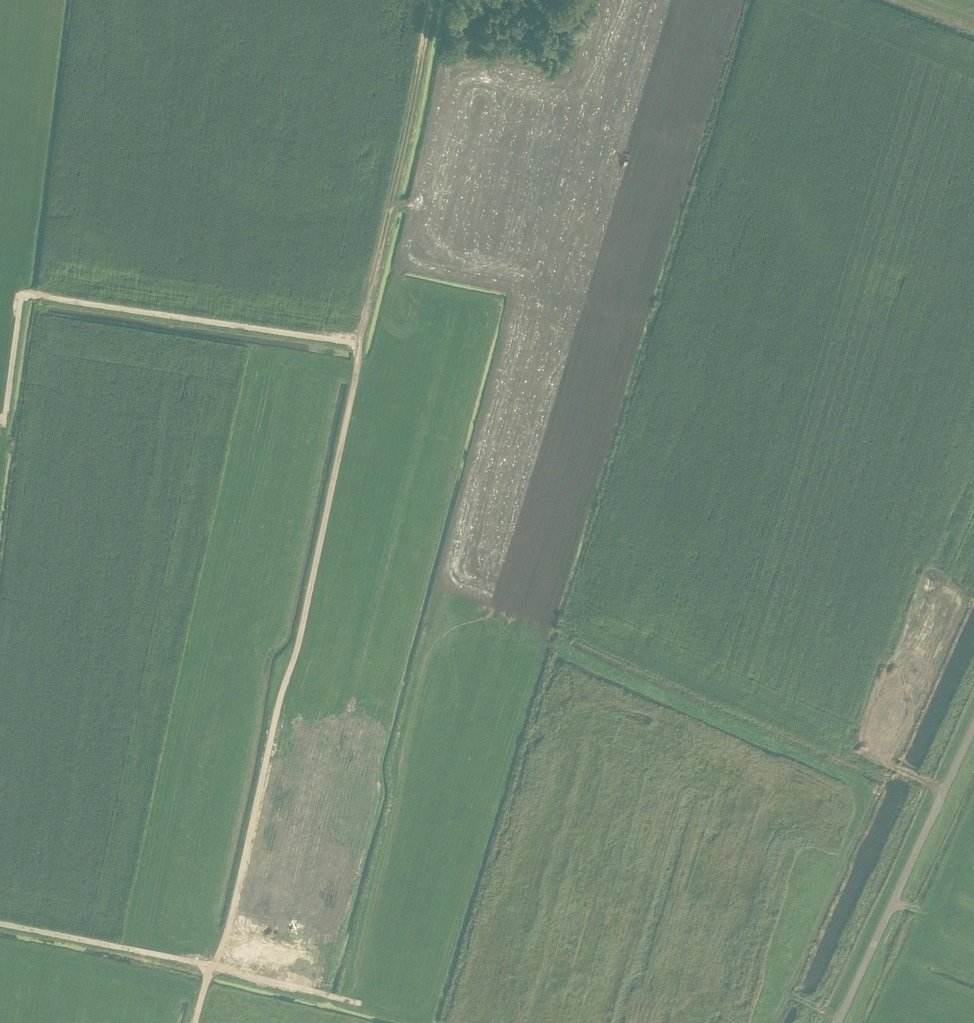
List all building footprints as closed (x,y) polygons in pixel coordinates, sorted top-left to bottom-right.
[(521,27),(511,25),(507,41),(518,43),(521,27)]
